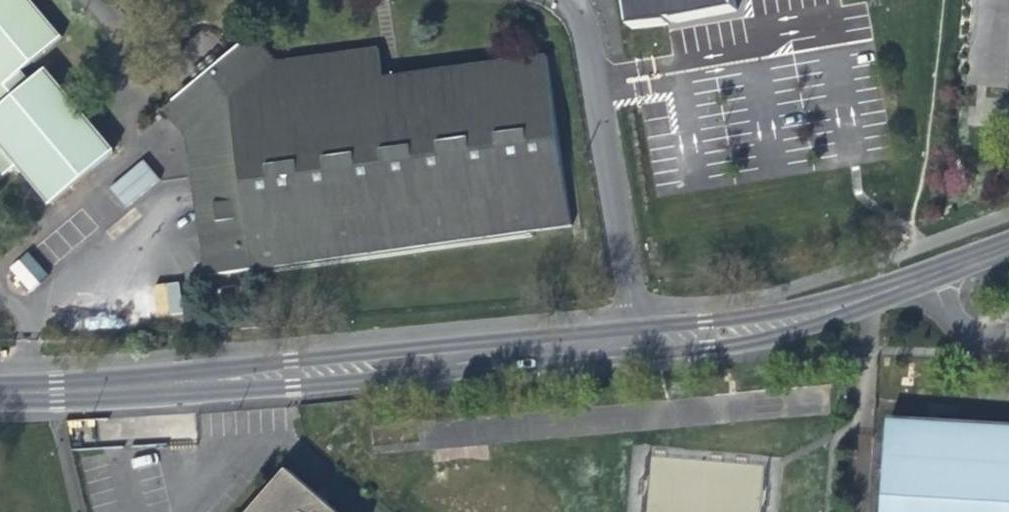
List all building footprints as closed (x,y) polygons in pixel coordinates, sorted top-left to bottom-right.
[(43,72),(28,84),(18,73),(59,40),(26,0),(0,0),(0,179),(16,166),(49,206),(111,155),(43,72)] [(633,25),(671,21),(671,19),(676,18),(677,19),(738,8),(737,0),(629,0),(633,25)] [(159,109),(174,125),(182,134),(203,275),(568,225),(545,53),(380,75),(376,46),(271,59),(249,33),(159,109)] [(142,159),(108,187),(125,208),(160,180),(142,159)] [(29,292),(49,274),(27,251),(8,269),(29,292)] [(153,284),(156,316),(181,313),(178,281),(153,284)] [(887,419),(882,511),(1008,511),(1008,426),(887,419)] [(287,472),(252,511),(333,511),(287,472)]
